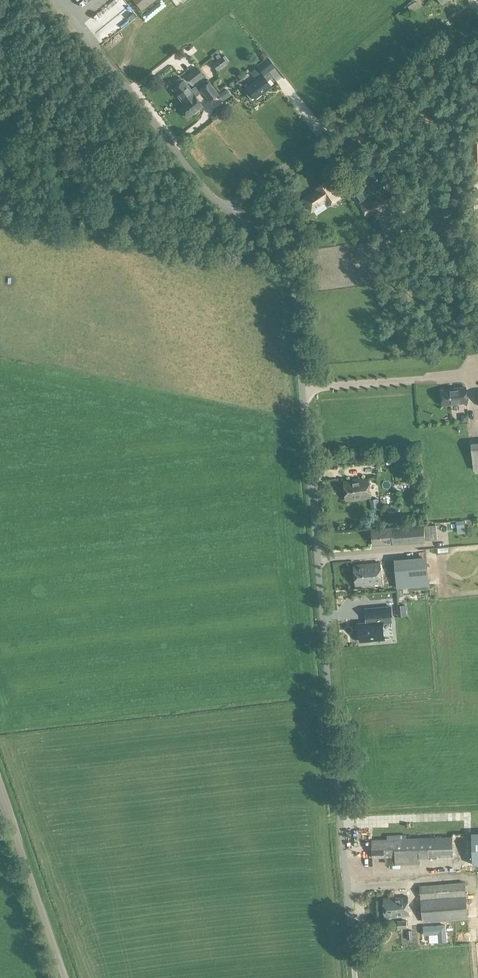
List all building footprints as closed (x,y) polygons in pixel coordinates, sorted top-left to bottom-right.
[(141,9),(153,0),(134,0),(141,9)] [(227,64),(222,57),(222,56),(212,63),(218,71),(227,64)] [(183,68),(187,73),(197,64),(193,59),(183,68)] [(268,59),(257,67),(264,76),(275,67),(268,59)] [(193,84),(204,76),(197,67),(187,75),(193,84)] [(214,82),(220,79),(217,74),(211,77),(214,82)] [(253,96),(255,97),(270,85),(262,75),(244,89),(251,98),(253,96)] [(170,84),(173,88),(172,89),(183,103),(193,95),(195,97),(200,93),(195,86),(190,89),(180,77),(170,84)] [(219,94),(209,81),(200,89),(210,101),(219,94)] [(220,81),(214,87),(221,93),(227,87),(220,81)] [(193,95),(183,103),(179,106),(188,117),(202,106),(195,97),(193,95)] [(234,102),(214,117),(221,127),(230,120),(232,124),(240,118),(238,115),(241,112),(234,102)] [(316,189),(317,190),(303,199),(311,212),(325,202),(327,205),(341,196),(330,180),(316,189)] [(350,190),(359,204),(368,198),(359,184),(350,190)] [(367,217),(389,208),(384,196),(362,205),(367,217)] [(465,387),(441,390),(442,405),(467,402),(465,387)] [(470,462),(477,462),(477,434),(469,435),(470,462)] [(375,450),(364,449),(363,459),(375,459),(375,450)] [(324,457),(325,467),(337,466),(336,455),(324,457)] [(368,478),(344,481),(346,500),(370,497),(368,478)] [(456,520),(457,528),(465,527),(464,520),(456,520)] [(424,525),(391,528),(371,530),(373,545),(393,543),(393,544),(425,541),(425,540),(424,525)] [(397,588),(429,585),(426,556),(394,559),(397,588)] [(380,563),(353,565),(355,585),(382,583),(380,563)] [(405,605),(397,606),(398,616),(406,615),(405,605)] [(372,640),(372,642),(380,641),(380,639),(385,639),(383,623),(391,622),(391,616),(390,606),(365,609),(366,618),(367,618),(367,622),(359,623),(359,625),(357,627),(357,632),(360,633),(360,641),(372,640)] [(420,863),(420,858),(454,857),(453,837),(406,838),(406,834),(387,834),(387,839),(371,840),(372,857),(385,857),(386,862),(387,864),(420,863)] [(419,885),(422,922),(468,919),(465,881),(419,885)] [(383,898),(385,917),(409,915),(408,896),(383,898)] [(398,928),(407,927),(406,920),(397,921),(398,928)] [(445,925),(424,927),(425,936),(436,935),(437,942),(447,941),(445,925)]
